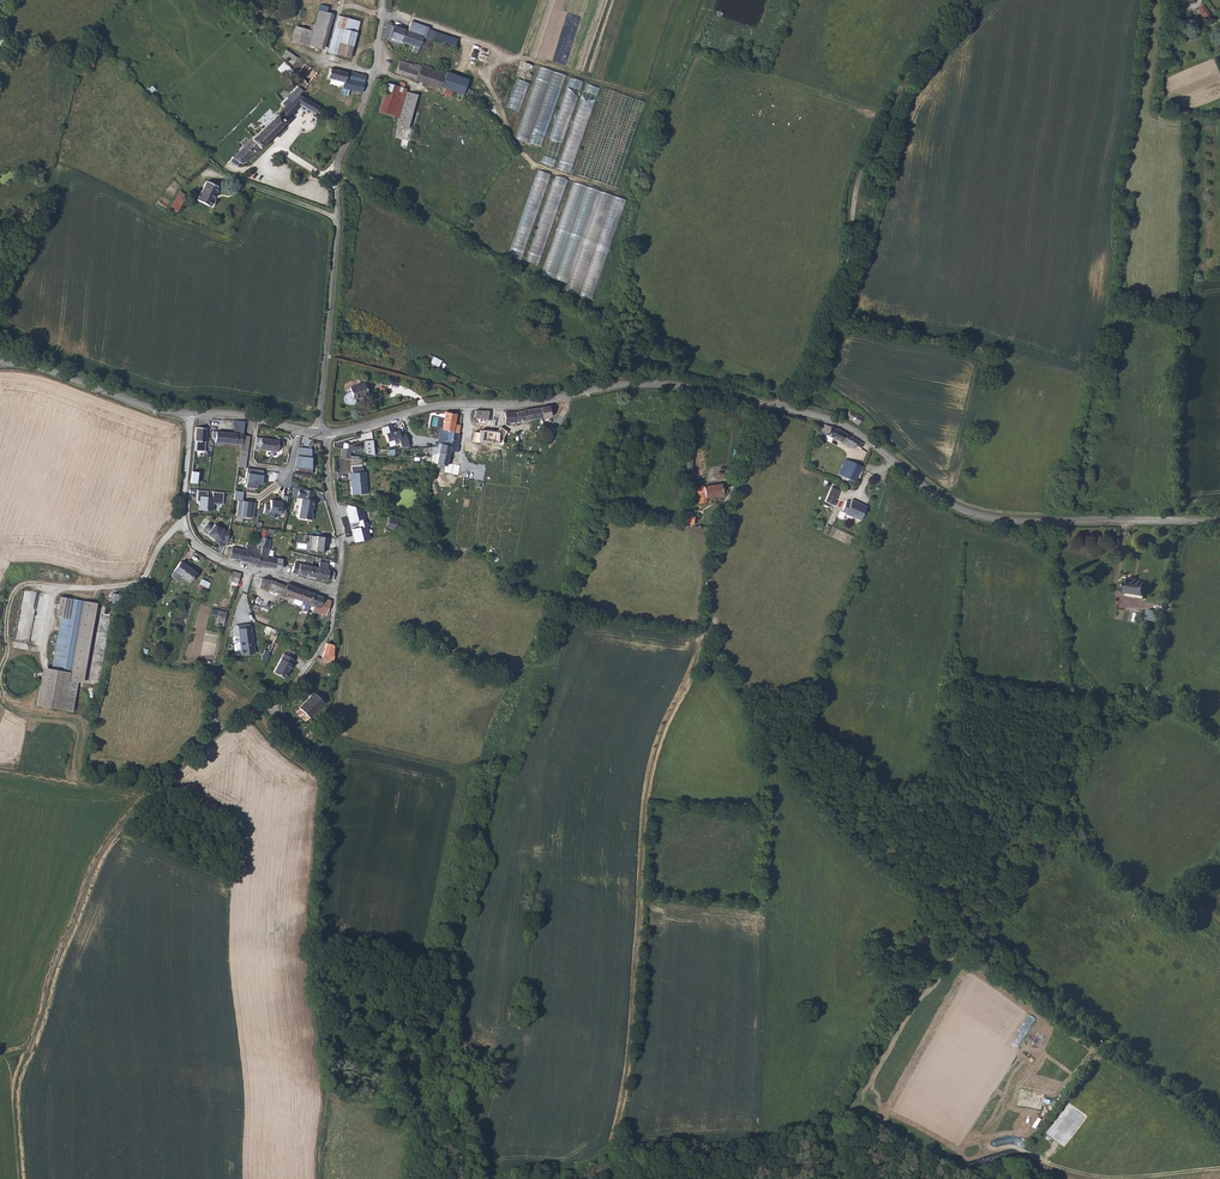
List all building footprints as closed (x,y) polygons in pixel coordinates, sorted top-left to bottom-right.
[(1197,9),(1206,22),(1212,18),(1203,5),(1197,9)] [(318,50),(324,31),(328,15),(323,13),(318,29),(317,34),(300,29),(298,36),(296,44),(318,50)] [(332,31),(327,48),(327,50),(350,56),(355,39),(360,21),(343,16),(336,14),(332,31)] [(439,34),(429,30),(430,28),(412,22),(410,27),(417,29),(415,34),(424,37),(432,40),(432,39),(437,41),(439,34)] [(407,31),(389,25),(388,24),(383,38),(388,39),(387,41),(391,43),(392,39),(419,49),(420,47),(424,37),(415,34),(407,31)] [(458,41),(439,34),(437,41),(450,45),(456,47),(458,41)] [(420,47),(428,51),(432,40),(424,37),(420,47)] [(94,48),(84,45),(77,69),(88,72),(94,48)] [(294,64),(298,56),(286,49),(281,56),(294,64)] [(397,71),(434,85),(438,73),(433,71),(434,70),(422,65),(421,67),(401,59),(397,71)] [(292,71),(299,79),(305,85),(317,73),(308,65),(303,60),(292,71)] [(543,146),(565,74),(539,66),(517,138),(530,142),(543,146)] [(350,90),(353,91),(353,89),(362,92),(367,75),(353,71),(352,73),(330,67),(328,77),(332,78),(330,83),(343,86),(343,88),(350,90)] [(441,86),(445,76),(442,74),(438,73),(434,85),(441,88),(441,86)] [(467,83),(446,75),(445,76),(441,86),(447,88),(463,94),(467,83)] [(572,77),(569,85),(581,89),(583,82),(572,77)] [(520,111),(530,82),(517,78),(508,107),(520,111)] [(598,94),(600,87),(587,84),(586,91),(598,94)] [(378,113),(398,119),(396,126),(408,129),(418,95),(407,92),(407,90),(404,89),(399,87),(398,87),(394,101),(383,98),(378,113)] [(445,94),(451,96),(451,95),(452,95),(454,95),(455,94),(455,93),(454,92),(447,88),(445,94)] [(618,187),(644,101),(604,89),(578,175),(618,187)] [(297,105),(312,114),(316,106),(296,94),(286,104),(293,110),(297,105)] [(283,122),(293,110),(286,104),(276,115),(283,122)] [(259,149),(284,123),(283,122),(276,115),(234,158),(241,165),(258,148),(259,149)] [(558,169),(571,173),(576,154),(569,152),(566,160),(562,158),(558,169)] [(523,259),(550,173),(537,169),(511,255),(523,259)] [(541,265),(566,179),(555,176),(553,185),(559,187),(557,195),(552,193),(549,206),(547,211),(543,210),(528,261),(541,265)] [(217,188),(206,182),(196,201),(210,208),(214,201),(212,200),(217,188)] [(571,182),(544,275),(569,282),(566,291),(595,299),(625,198),(571,182)] [(185,198),(179,194),(172,209),(178,212),(185,198)] [(426,360),(439,366),(442,360),(429,353),(426,360)] [(444,384),(450,386),(452,380),(446,378),(444,384)] [(450,386),(460,390),(463,384),(452,380),(450,386)] [(360,384),(346,388),(347,393),(344,393),(341,395),(340,398),(342,404),(344,405),(347,405),(351,404),(349,400),(363,395),(360,384)] [(541,407),(542,418),(551,416),(549,406),(541,407)] [(516,411),(517,421),(542,418),(541,407),(523,409),(523,410),(516,411)] [(846,417),(857,424),(862,417),(848,408),(846,411),(848,413),(846,417)] [(475,424),(487,425),(488,418),(487,418),(488,410),(475,410),(473,417),(476,417),(475,424)] [(488,418),(487,425),(503,427),(505,422),(505,411),(488,410),(487,418),(488,418)] [(443,422),(454,424),(454,421),(455,413),(447,412),(447,411),(445,411),(443,422)] [(516,411),(505,411),(505,422),(517,423),(517,421),(516,411)] [(215,441),(241,443),(242,435),(244,421),(233,420),(232,424),(234,424),(233,432),(212,430),(211,436),(215,436),(215,441)] [(445,430),(442,443),(450,445),(452,433),(458,434),(460,425),(454,424),(443,422),(442,429),(445,430)] [(392,424),(382,427),(384,435),(385,435),(388,442),(398,439),(400,439),(399,435),(398,431),(395,431),(392,424)] [(194,450),(204,451),(206,427),(196,426),(194,450)] [(853,449),(856,451),(859,446),(860,447),(862,444),(849,435),(835,428),(834,429),(828,426),(825,434),(842,443),(841,444),(852,450),(853,449)] [(483,443),(508,446),(508,438),(492,436),(492,432),(486,432),(486,438),(484,438),(483,443)] [(400,439),(398,439),(401,448),(409,446),(406,433),(399,435),(400,439)] [(432,445),(429,455),(431,455),(438,453),(449,455),(449,450),(455,451),(458,434),(452,433),(450,445),(442,443),(436,442),(436,445),(432,445)] [(240,449),(237,466),(243,467),(245,467),(249,436),(242,435),(241,443),(240,449)] [(253,448),(276,451),(277,446),(282,447),(283,440),(255,436),(253,448)] [(371,454),(373,454),(372,449),(371,439),(363,440),(346,445),(346,449),(350,450),(371,454)] [(311,448),(298,447),(293,471),(302,473),(312,473),(311,448)] [(341,448),(340,458),(349,459),(350,450),(341,448)] [(431,462),(446,465),(449,455),(438,453),(437,456),(433,455),(431,462)] [(838,474),(853,481),(860,466),(845,459),(838,474)] [(350,478),(352,494),(366,493),(364,471),(363,471),(362,471),(361,465),(349,466),(350,472),(348,472),(348,478),(350,478)] [(263,471),(247,469),(246,487),(258,489),(258,485),(262,486),(263,471)] [(191,488),(197,489),(199,472),(192,472),(191,488)] [(697,498),(698,504),(707,502),(706,497),(727,493),(728,490),(727,489),(725,487),(724,486),(722,486),(721,483),(697,488),(699,497),(697,498)] [(828,492),(837,496),(840,491),(831,487),(828,492)] [(222,503),(223,492),(214,491),(212,491),(212,496),(207,496),(207,490),(206,490),(197,489),(196,500),(199,500),(198,509),(212,510),(213,502),(222,503)] [(314,491),(300,489),(298,498),(302,499),(300,518),(313,520),(314,513),(313,513),(315,500),(313,500),(314,491)] [(243,491),(234,490),(233,500),(238,500),(235,515),(252,517),(254,502),(241,501),(243,491)] [(828,492),(824,502),(834,506),(836,501),(837,496),(828,492)] [(287,496),(282,495),(281,502),(270,500),(269,504),(265,503),(263,513),(268,514),(269,511),(279,513),(279,512),(284,513),(287,496)] [(860,520),(866,507),(851,500),(850,502),(846,500),(840,511),(839,511),(837,516),(841,518),(844,513),(860,520)] [(347,504),(346,510),(349,524),(358,522),(360,528),(352,530),(356,544),(371,540),(364,510),(347,504)] [(401,521),(389,517),(386,527),(394,530),(401,521)] [(228,530),(218,528),(213,524),(211,527),(207,523),(203,528),(207,532),(205,534),(212,540),(218,541),(218,544),(224,546),(226,543),(227,536),(228,530)] [(256,546),(251,546),(249,562),(258,564),(259,556),(260,546),(262,546),(264,537),(267,530),(262,528),(256,546)] [(311,536),(309,551),(322,552),(325,537),(311,536)] [(282,558),(270,555),(269,558),(266,557),(269,538),(264,537),(262,546),(260,546),(259,556),(258,564),(270,566),(280,568),(282,558)] [(240,560),(249,562),(251,546),(246,545),(245,549),(242,548),(240,560)] [(228,557),(240,560),(242,548),(231,546),(230,548),(226,547),(225,551),(224,555),(228,556),(228,557)] [(173,571),(188,582),(195,572),(180,561),(173,571)] [(327,579),(329,570),(326,569),(327,563),(319,561),(317,567),(294,562),(291,572),(295,573),(326,580),(327,579)] [(230,584),(237,586),(237,585),(240,573),(230,570),(228,580),(231,581),(230,584)] [(168,577),(175,581),(181,577),(173,571),(168,577)] [(197,587),(206,591),(211,579),(202,575),(197,587)] [(282,594),(309,604),(313,593),(286,583),(285,585),(273,581),(261,578),(258,587),(268,590),(281,595),(282,594)] [(1125,593),(1144,596),(1145,583),(1133,582),(1134,579),(1126,578),(1125,593)] [(156,593),(149,591),(147,597),(155,599),(156,593)] [(312,611),(324,616),(331,601),(313,593),(309,604),(307,608),(312,610),(312,611)] [(110,603),(118,604),(120,595),(112,594),(110,603)] [(51,668),(70,672),(84,601),(72,599),(68,620),(60,619),(51,668)] [(97,604),(84,601),(70,672),(68,680),(77,682),(81,683),(97,604)] [(215,621),(223,624),(226,612),(218,610),(215,621)] [(1146,621),(1160,623),(1161,613),(1147,611),(1146,621)] [(274,636),(277,630),(267,625),(264,632),(274,636)] [(251,627),(233,629),(234,636),(238,635),(241,655),(254,653),(251,632),(251,627)] [(232,636),(234,656),(241,655),(238,635),(234,636),(232,636)] [(295,641),(301,644),(303,638),(297,635),(295,641)] [(322,658),(333,661),(335,645),(326,642),(322,658)] [(287,655),(283,653),(274,673),(286,679),(295,660),(292,659),(295,653),(289,650),(287,655)] [(68,680),(70,672),(51,668),(43,666),(35,704),(63,709),(72,711),(77,682),(68,680)] [(298,708),(308,717),(323,703),(313,693),(298,708)]
